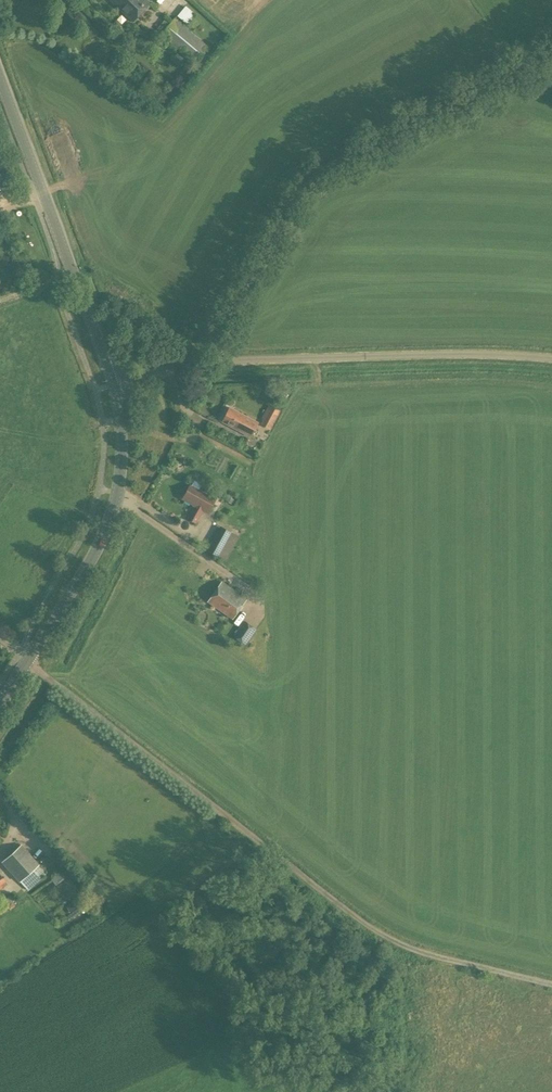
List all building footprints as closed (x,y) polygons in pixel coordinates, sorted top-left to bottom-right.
[(133,21),(149,4),(145,0),(110,0),(133,21)] [(176,15),(186,23),(194,13),(185,5),(176,15)] [(210,48),(174,18),(160,35),(195,64),(210,48)] [(270,406),(263,420),(272,425),(280,411),(270,406)] [(222,422),(250,437),(258,423),(230,408),(222,422)] [(190,485),(182,499),(195,506),(188,518),(196,522),(203,510),(208,513),(215,499),(190,485)] [(220,526),(207,550),(218,557),(232,532),(220,526)] [(221,582),(208,602),(232,619),(246,599),(221,582)] [(245,644),(256,629),(244,621),(234,636),(245,644)] [(21,844),(1,862),(19,882),(20,882),(28,891),(42,878),(34,869),(39,865),(21,844)]
